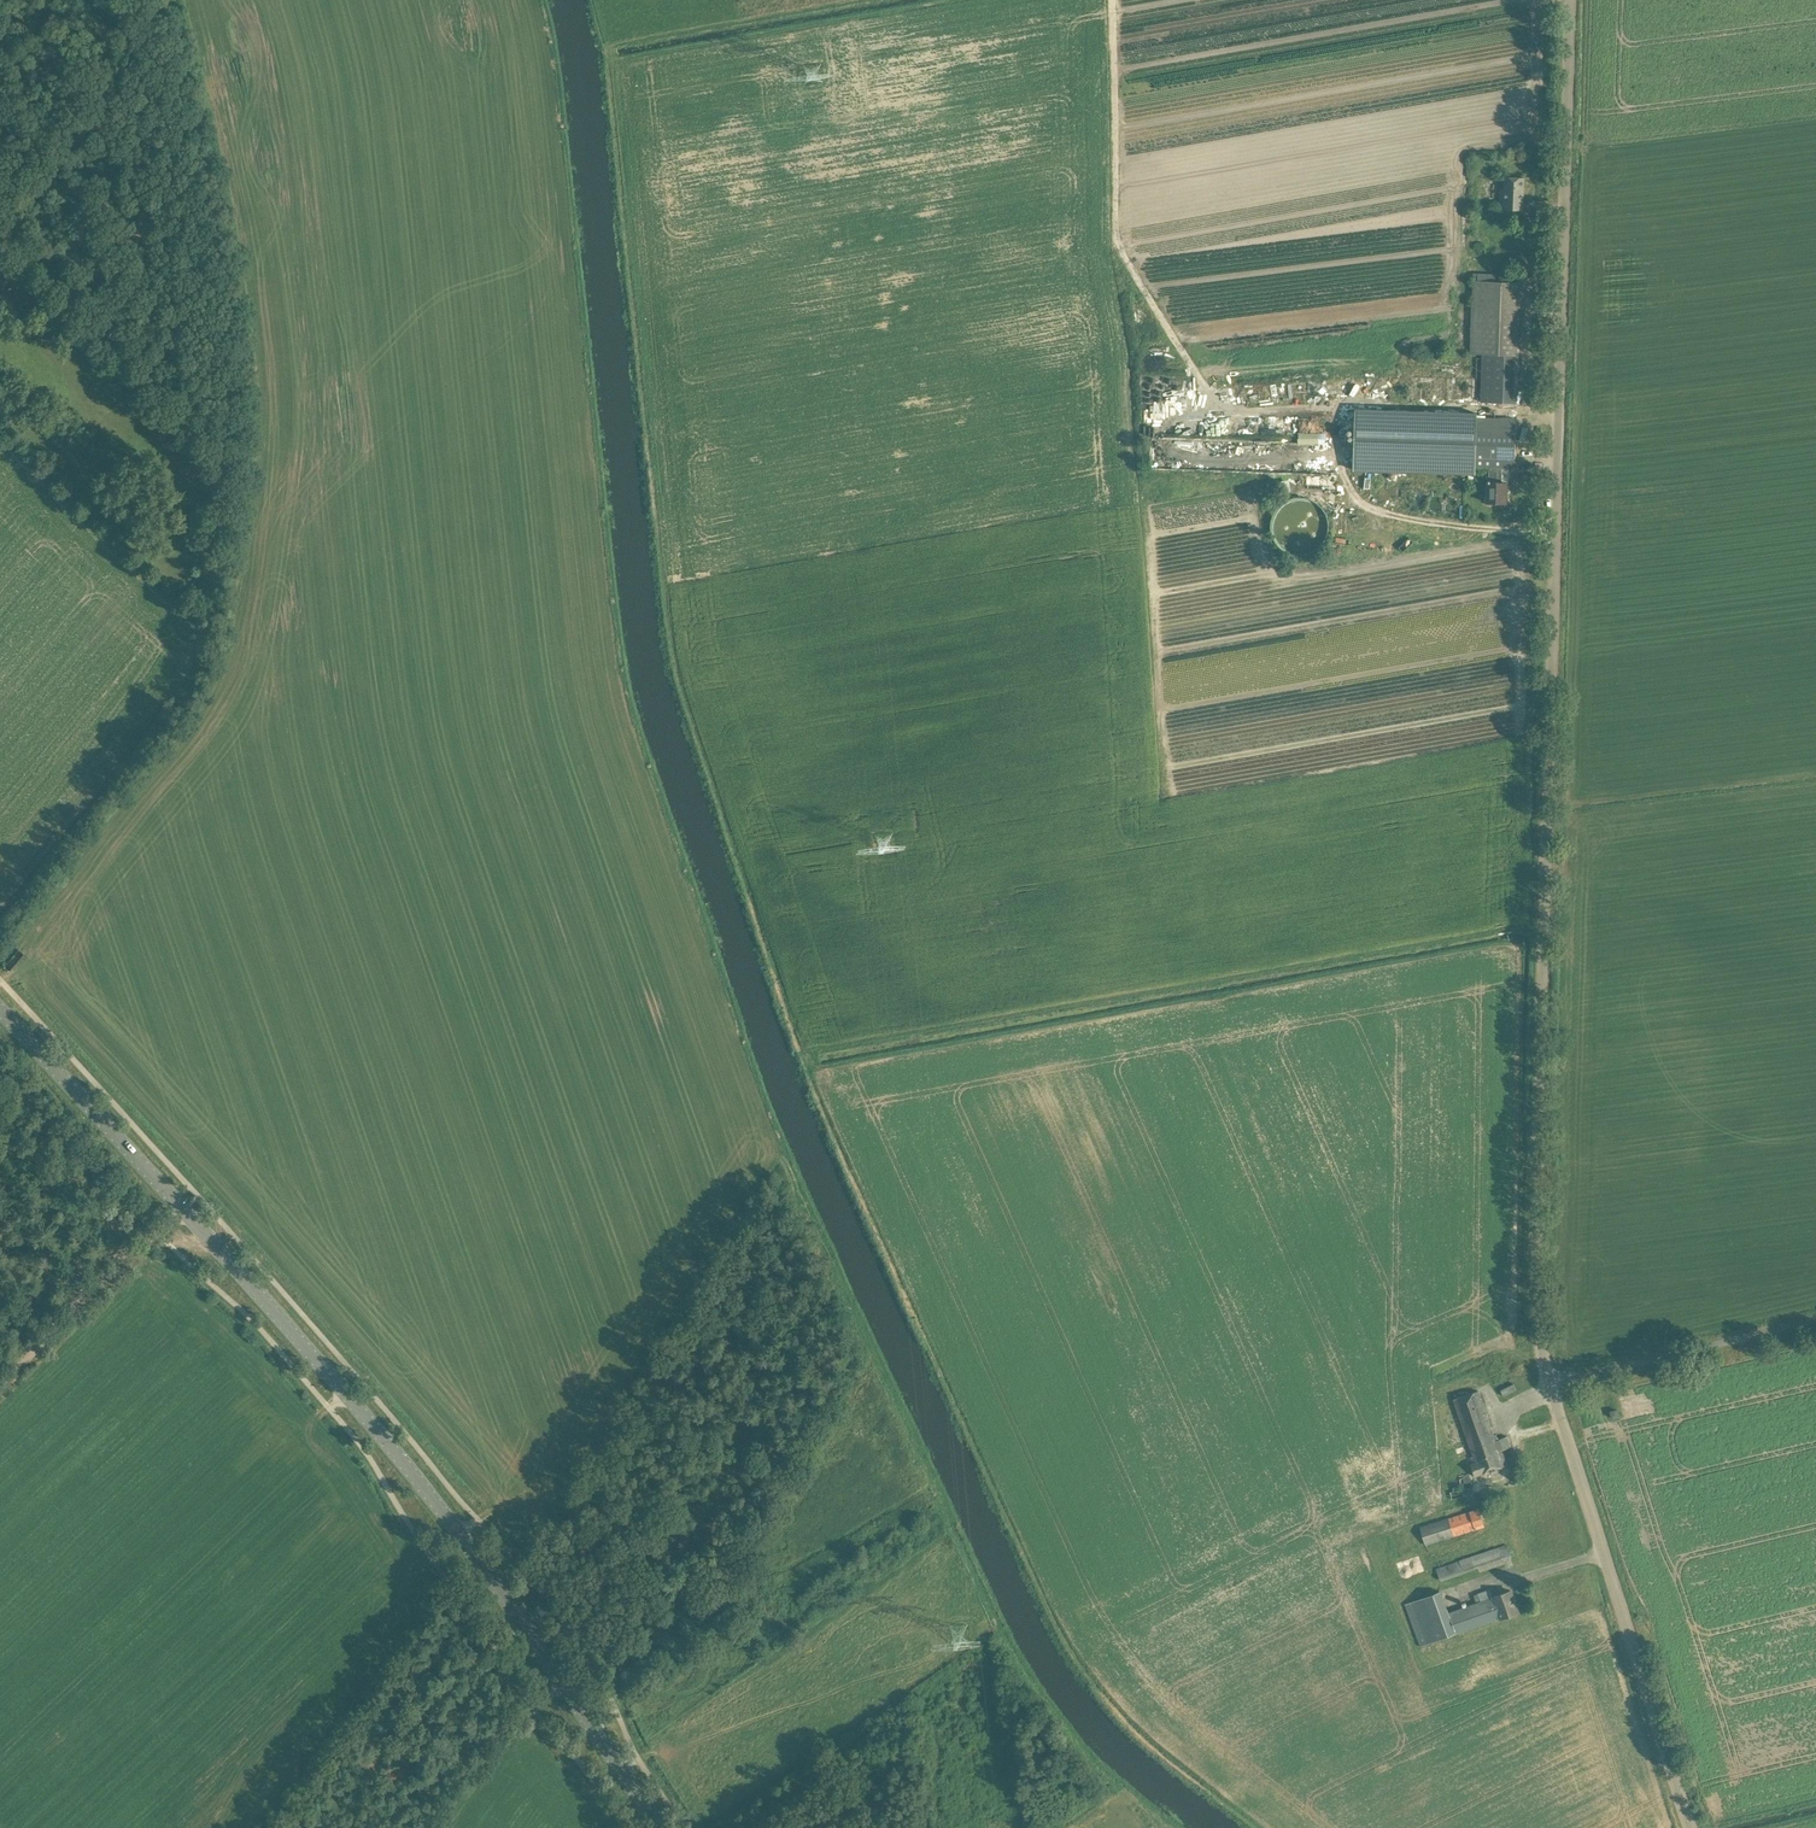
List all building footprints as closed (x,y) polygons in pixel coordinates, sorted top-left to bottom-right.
[(1500,209),(1511,209),(1523,210),(1524,177),(1505,176),(1504,189),(1501,189),(1500,209)] [(1482,353),(1480,402),(1513,402),(1515,321),(1519,321),(1520,282),(1485,281),(1473,281),(1471,353),(1482,353)] [(1476,401),(1477,378),(1411,376),(1410,399),(1476,401)] [(1225,393),(1239,390),(1238,384),(1224,387),(1225,393)] [(1516,418),(1476,417),(1476,414),(1356,410),(1353,494),(1474,497),(1475,467),(1490,467),(1489,482),(1488,482),(1487,502),(1506,503),(1507,482),(1502,482),(1502,467),(1515,468),(1516,418)] [(1325,443),(1325,432),(1296,432),(1296,444),(1325,443)] [(1292,522),(1289,529),(1293,531),(1291,536),(1302,541),(1308,528),(1292,522)] [(1479,1390),(1467,1395),(1454,1399),(1459,1413),(1459,1414),(1474,1457),(1471,1458),(1473,1464),(1471,1465),(1475,1476),(1509,1464),(1504,1449),(1511,1446),(1507,1436),(1500,1438),(1497,1432),(1495,1433),(1479,1390)] [(1610,1411),(1612,1418),(1619,1416),(1617,1409),(1610,1411)] [(1420,1526),(1426,1544),(1484,1525),(1479,1508),(1420,1526)] [(1507,1544),(1493,1549),(1492,1544),(1488,1546),(1489,1550),(1437,1568),(1441,1579),(1511,1556),(1507,1544)] [(1477,1602),(1448,1612),(1441,1590),(1405,1603),(1420,1645),(1455,1632),(1455,1633),(1518,1611),(1511,1590),(1492,1597),(1489,1590),(1478,1594),(1475,1596),(1477,1602)]
